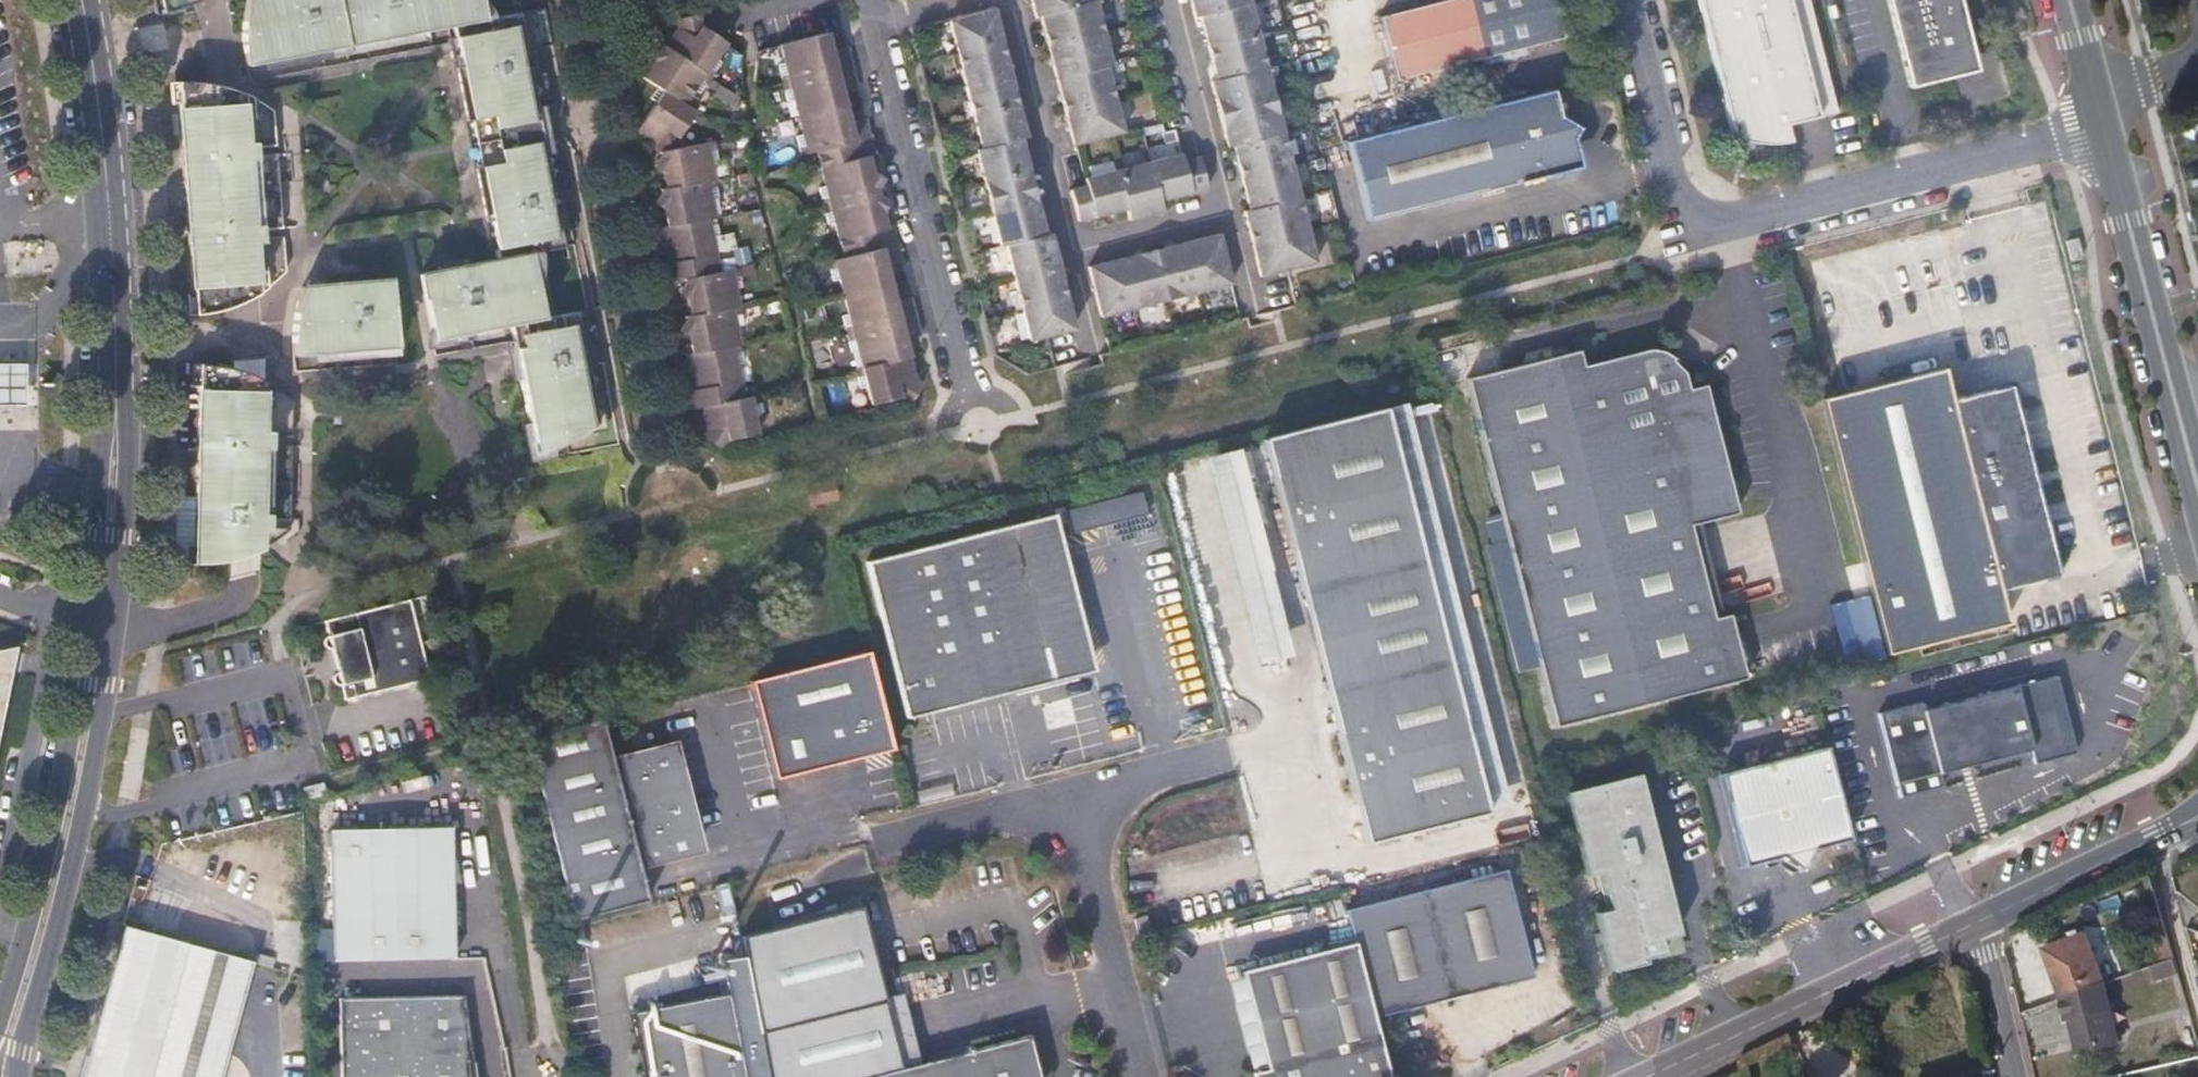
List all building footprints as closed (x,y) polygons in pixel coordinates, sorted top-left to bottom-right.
[(154,26),(173,21),(190,12),(210,0),(149,0),(154,26)] [(245,76),(486,30),(480,0),(247,0),(243,18),(239,35),(239,51),(240,61),(245,76)] [(1090,5),(1089,0),(1030,0),(1031,5),(1035,19),(1041,17),(1090,5)] [(1248,0),(1189,0),(1192,9),(1196,26),(1202,24),(1252,13),(1248,0)] [(1372,25),(1390,87),(1559,42),(1553,16),(1559,9),(1559,5),(1550,2),(1549,0),(1469,0),(1372,25)] [(1733,136),(1737,140),(1751,143),(1767,144),(1778,143),(1790,141),(1786,125),(1837,112),(1809,0),(1699,0),(1733,136)] [(1968,35),(1959,0),(1888,0),(1910,89),(1954,78),(1950,64),(1956,37),(1968,35)] [(1046,37),(1049,50),(1104,36),(1096,3),(1090,5),(1041,17),(1046,37)] [(1260,45),(1252,13),(1202,24),(1206,40),(1210,56),(1260,45)] [(946,29),(954,62),(998,51),(995,37),(986,39),(984,32),(993,30),(990,18),(946,29)] [(667,47),(710,75),(730,45),(702,26),(693,38),(679,29),(667,47)] [(517,29),(454,43),(461,84),(474,149),(485,209),(494,257),(558,242),(539,137),(517,29)] [(993,30),(984,32),(986,39),(995,37),(994,33),(993,30)] [(831,33),(780,47),(790,81),(854,64),(850,47),(836,51),(831,33)] [(1977,72),(1968,35),(1956,37),(1950,64),(1954,78),(1977,72)] [(1113,69),(1104,36),(1049,50),(1054,67),(1057,82),(1108,70),(1113,69)] [(1269,78),(1260,45),(1210,56),(1214,74),(1218,89),(1269,78)] [(665,91),(692,110),(714,78),(710,75),(667,47),(645,79),(665,91)] [(998,51),(954,62),(962,94),(1006,83),(1004,74),(994,76),(993,69),(1002,66),(998,51)] [(860,84),(854,64),(790,81),(800,121),(850,109),(845,88),(860,84)] [(1003,71),(1002,66),(993,69),(994,76),(1004,74),(1003,71)] [(1108,70),(1057,82),(1061,99),(1066,115),(1117,102),(1108,70)] [(1221,125),(1277,111),(1269,78),(1218,89),(1212,91),(1215,100),(1221,125)] [(962,94),(970,126),(1014,115),(1010,100),(1001,102),(999,95),(1009,93),(1006,83),(962,94)] [(175,87),(159,93),(180,328),(212,326),(239,317),(254,305),(261,297),(259,289),(276,275),(271,180),(265,115),(241,99),(219,89),(197,85),(175,87)] [(698,114),(665,91),(635,135),(656,150),(667,133),(680,141),(698,114)] [(1009,96),(1009,93),(999,95),(1001,102),(1010,100),(1009,96)] [(1117,102),(1066,115),(1070,131),(1074,148),(1125,136),(1117,102)] [(1558,132),(1551,103),(1348,154),(1368,234),(1576,182),(1569,153),(1575,144),(1558,132)] [(854,121),(850,109),(800,121),(809,156),(819,153),(821,171),(872,158),(877,157),(867,117),(854,121)] [(1235,155),(1285,143),(1277,111),(1221,125),(1225,141),(1229,157),(1235,155)] [(978,159),(1016,149),(1022,148),(1019,137),(1010,140),(1009,133),(1018,131),(1014,115),(970,126),(978,159)] [(1018,134),(1018,131),(1009,133),(1010,140),(1019,137),(1018,134)] [(1148,147),(1151,159),(1178,153),(1175,140),(1148,147)] [(1240,171),(1244,187),(1294,175),(1290,163),(1285,143),(1235,155),(1240,171)] [(711,181),(718,179),(711,144),(659,154),(667,190),(711,181)] [(1018,158),(1016,149),(978,159),(970,160),(978,193),(1024,181),(1020,165),(1012,167),(1010,160),(1018,158)] [(876,175),(872,158),(821,171),(830,206),(881,192),(880,191),(886,181),(876,175)] [(1019,162),(1018,158),(1010,160),(1012,167),(1020,165),(1019,162)] [(1182,158),(1148,167),(1158,207),(1178,202),(1207,195),(1198,162),(1184,166),(1182,158)] [(1148,167),(1116,175),(1126,215),(1129,225),(1143,221),(1160,217),(1158,207),(1148,167)] [(1111,219),(1126,215),(1116,175),(1084,183),(1085,189),(1069,193),(1078,227),(1111,219)] [(1302,208),(1294,175),(1244,187),(1248,202),(1252,220),(1302,208)] [(661,190),(668,228),(712,220),(718,219),(711,181),(661,190)] [(1028,196),(1024,181),(978,193),(986,224),(1025,214),(1032,213),(1029,203),(1021,205),(1019,198),(1028,196)] [(881,192),(830,206),(844,259),(870,252),(867,238),(891,232),(887,214),(893,204),(883,198),(881,192)] [(1029,200),(1028,196),(1019,198),(1021,205),(1029,203),(1029,200)] [(1254,255),(1310,240),(1302,208),(1252,220),(1245,222),(1249,238),(1254,255)] [(1032,213),(1025,214),(986,224),(994,257),(1001,255),(1040,245),(1037,234),(1029,236),(1027,229),(1036,227),(1032,213)] [(722,272),(712,220),(668,228),(674,262),(661,265),(664,281),(685,279),(722,272)] [(1036,231),(1036,227),(1027,229),(1029,236),(1037,234),(1036,231)] [(2081,253),(2077,238),(2068,240),(2072,256),(2081,253)] [(1203,244),(1186,248),(1198,297),(1230,288),(1218,240),(1203,244)] [(1310,240),(1254,255),(1258,271),(1262,287),(1319,272),(1310,240)] [(1001,255),(1008,286),(1053,275),(1050,263),(1041,265),(1039,258),(1048,256),(1045,244),(1040,245),(1001,255)] [(894,285),(884,248),(870,252),(844,259),(833,261),(842,298),(894,285)] [(1165,305),(1198,297),(1186,248),(1173,251),(1152,256),(1165,305)] [(421,276),(434,348),(546,324),(540,290),(543,281),(543,265),(541,253),(421,276)] [(1049,259),(1048,256),(1039,258),(1041,265),(1050,263),(1049,259)] [(1121,264),(1133,313),(1165,305),(1152,256),(1138,259),(1121,264)] [(1101,321),(1133,313),(1121,264),(1106,267),(1088,272),(1101,321)] [(736,310),(743,309),(736,270),(722,272),(685,279),(692,318),(736,310)] [(1053,275),(1008,286),(1017,319),(1061,309),(1057,293),(1048,295),(1046,288),(1056,286),(1053,275)] [(296,365),(400,361),(394,283),(303,288),(295,328),(295,360),(296,365)] [(894,285),(842,298),(853,337),(918,320),(912,298),(898,301),(894,285)] [(1056,290),(1056,286),(1046,288),(1048,295),(1057,293),(1056,290)] [(1065,324),(1061,309),(1017,319),(1025,353),(1044,348),(1069,342),(1066,331),(1058,333),(1056,326),(1065,324)] [(691,338),(694,355),(737,347),(743,347),(736,310),(692,318),(682,333),(691,338)] [(922,339),(918,320),(853,337),(863,374),(913,362),(910,342),(922,339)] [(1065,327),(1065,324),(1056,326),(1058,333),(1066,331),(1065,327)] [(522,423),(530,463),(555,457),(573,449),(584,441),(594,433),(574,325),(520,337),(522,352),(517,353),(529,420),(522,423)] [(0,339),(0,430),(38,430),(39,412),(37,338),(0,339)] [(687,392),(690,412),(701,408),(735,402),(747,399),(737,347),(694,355),(685,356),(691,392),(687,392)] [(1692,519),(1698,518),(1739,508),(1707,379),(1691,383),(1687,365),(1672,355),(1674,352),(1665,350),(1643,350),(1584,364),(1580,348),(1469,377),(1558,723),(1749,673),(1732,608),(1721,611),(1716,612),(1692,519)] [(913,362),(863,374),(871,409),(905,401),(901,383),(917,379),(913,362)] [(189,364),(183,582),(201,586),(218,586),(229,584),(242,579),(253,574),(253,555),(260,558),(261,551),(271,543),(282,533),(285,406),(266,392),(244,378),(217,369),(189,364)] [(1942,368),(1821,398),(1889,654),(2008,623),(1999,591),(2059,577),(2009,386),(1950,400),(1942,368)] [(917,379),(901,383),(905,401),(923,410),(934,388),(917,379)] [(747,399),(735,402),(701,408),(706,431),(701,439),(724,454),(731,443),(763,436),(755,397),(747,399)] [(1377,415),(1258,446),(1361,845),(1481,814),(1377,415)] [(1237,451),(1203,460),(1256,664),(1290,655),(1237,451)] [(806,487),(809,498),(833,492),(831,481),(806,487)] [(833,492),(809,498),(811,506),(836,500),(833,492)] [(1142,493),(1066,512),(1072,536),(1148,517),(1142,493)] [(1097,672),(1054,513),(869,562),(911,722),(1097,672)] [(1721,611),(1698,518),(1692,519),(1716,612),(1721,611)] [(433,642),(421,596),(322,620),(325,634),(321,640),(322,646),(328,648),(334,671),(330,677),(330,682),(338,686),(341,699),(424,678),(416,646),(433,642)] [(0,647),(0,670),(8,671),(13,644),(0,647)] [(870,657),(754,688),(780,784),(895,754),(870,657)] [(1877,718),(1899,800),(1940,789),(1937,778),(2029,753),(2031,763),(2071,752),(2052,682),(1922,717),(1919,706),(1877,718)] [(707,858),(678,745),(612,762),(603,726),(529,745),(575,924),(651,905),(643,874),(707,858)] [(1850,839),(1826,746),(1722,773),(1745,866),(1764,861),(1781,857),(1798,862),(1816,847),(1850,839)] [(1683,934),(1641,774),(1570,792),(1591,875),(1604,871),(1614,910),(1601,913),(1606,933),(1615,972),(1650,963),(1649,956),(1668,952),(1664,938),(1683,934)] [(308,786),(311,797),(322,794),(320,783),(308,786)] [(458,958),(451,828),(330,833),(338,962),(458,958)] [(1357,945),(1376,1017),(1532,978),(1506,868),(1348,907),(1357,945)] [(771,1076),(874,1076),(905,1069),(866,911),(738,942),(771,1076)] [(1142,936),(1154,933),(1150,917),(1139,920),(1142,936)] [(123,927),(85,1076),(220,1076),(241,992),(236,958),(123,927)] [(2174,956),(2166,930),(2156,933),(2165,960),(2174,956)] [(1685,933),(1683,934),(1664,938),(1668,952),(1649,956),(1650,963),(1690,953),(1685,933)] [(2061,999),(2105,982),(2088,933),(2044,949),(2061,999)] [(1376,1017),(1357,945),(1242,974),(1268,1073),(1263,1074),(1263,1076),(1388,1076),(1391,1076),(1376,1017)] [(2115,1009),(2105,982),(2061,999),(2058,1000),(2063,1022),(2072,1020),(2080,1052),(2120,1043),(2112,1010),(2115,1009)] [(633,1013),(646,1076),(740,1076),(723,994),(633,1013)] [(465,996),(341,1000),(342,1076),(476,1076),(465,996)] [(1030,1038),(905,1069),(874,1076),(1040,1076),(1030,1038)]
